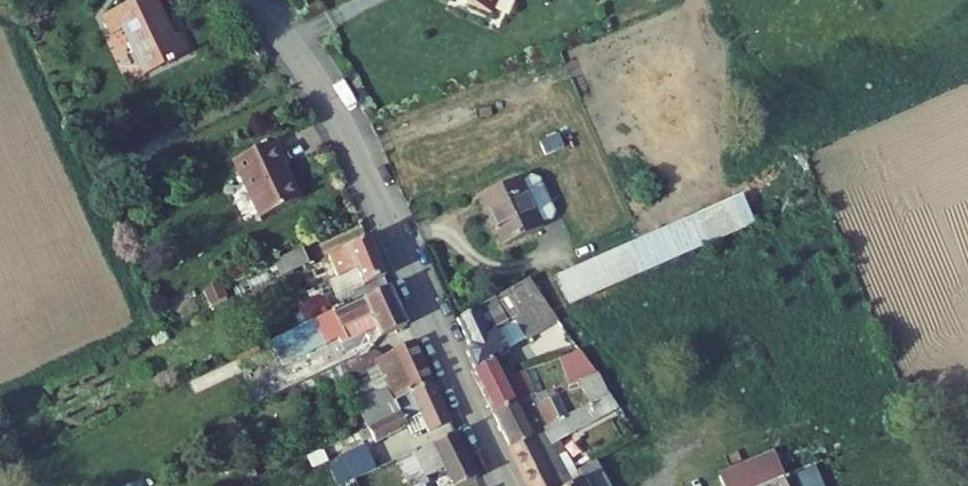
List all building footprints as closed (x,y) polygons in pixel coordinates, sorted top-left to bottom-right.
[(133,2),(106,15),(115,35),(124,30),(147,76),(191,54),(181,33),(172,38),(156,3),(163,0),(132,0),(133,2)] [(486,18),(496,0),(454,0),(486,18)] [(103,17),(112,36),(115,35),(106,15),(103,17)] [(557,140),(543,147),(548,156),(561,150),(557,140)] [(285,165),(274,141),(233,160),(261,218),(300,200),(289,178),(286,180),(280,168),(285,165)] [(519,178),(480,196),(504,246),(542,228),(541,226),(552,221),(554,213),(538,179),(531,176),(520,182),(519,178)] [(742,196),(557,277),(570,305),(755,224),(742,196)] [(385,277),(369,239),(329,257),(337,277),(331,280),(338,298),(349,293),(385,277)] [(310,264),(303,249),(275,262),(282,277),(310,264)] [(385,277),(349,293),(353,301),(389,285),(385,277)] [(530,280),(457,320),(469,346),(467,353),(474,371),(472,372),(472,373),(474,372),(476,371),(494,360),(558,320),(530,280)] [(328,313),(320,317),(332,342),(339,338),(342,344),(365,333),(376,328),(379,333),(381,338),(407,326),(390,288),(389,285),(353,301),(333,311),(328,313)] [(320,317),(328,313),(321,299),(320,296),(299,305),(308,323),(320,317)] [(333,311),(327,297),(321,299),(328,313),(333,311)] [(282,366),(332,342),(320,317),(308,323),(271,342),(282,366)] [(367,339),(379,333),(376,328),(365,333),(367,339)] [(369,373),(379,393),(355,405),(367,429),(369,428),(397,413),(392,402),(433,384),(414,342),(392,352),(393,352),(382,357),(380,358),(381,361),(374,364),(375,367),(368,370),(369,373)] [(580,349),(560,357),(569,384),(580,381),(599,375),(580,349)] [(370,353),(341,366),(349,382),(369,373),(368,370),(375,367),(374,364),(381,361),(380,358),(382,357),(370,353)] [(476,371),(474,372),(478,381),(499,370),(494,360),(476,371)] [(349,382),(341,366),(302,385),(306,393),(315,389),(319,397),(349,382)] [(499,370),(478,381),(493,414),(521,399),(525,398),(513,375),(514,375),(514,374),(513,375),(509,367),(500,372),(499,370)] [(514,375),(513,375),(525,398),(531,396),(536,395),(524,371),(514,375)] [(609,394),(599,375),(580,381),(592,404),(609,394)] [(430,436),(452,426),(433,384),(392,402),(397,413),(369,428),(373,437),(376,443),(408,428),(412,436),(427,429),(430,436)] [(536,395),(531,396),(536,406),(549,400),(545,392),(536,395)] [(574,485),(559,456),(556,457),(550,445),(561,439),(619,407),(610,394),(609,394),(592,404),(559,421),(509,448),(528,485),(573,485),(574,485)] [(536,406),(531,396),(525,398),(521,399),(493,414),(509,448),(559,421),(549,400),(536,406)] [(367,429),(358,433),(362,442),(373,437),(369,428),(367,429)] [(414,452),(427,478),(447,469),(449,474),(455,485),(461,485),(477,479),(455,434),(414,452)] [(561,439),(550,445),(556,457),(559,456),(574,485),(584,480),(579,472),(561,439)] [(342,448),(339,442),(321,449),(325,459),(341,452),(342,448)] [(376,469),(366,446),(344,456),(331,471),(338,485),(376,469)] [(742,468),(749,485),(763,485),(785,477),(775,454),(742,468)] [(812,467),(822,463),(822,461),(785,477),(763,485),(820,485),(812,467)] [(584,480),(574,485),(573,485),(609,485),(596,463),(579,472),(584,480)] [(723,485),(749,485),(742,468),(720,477),(723,485)] [(429,483),(449,474),(447,469),(427,478),(429,483)]
